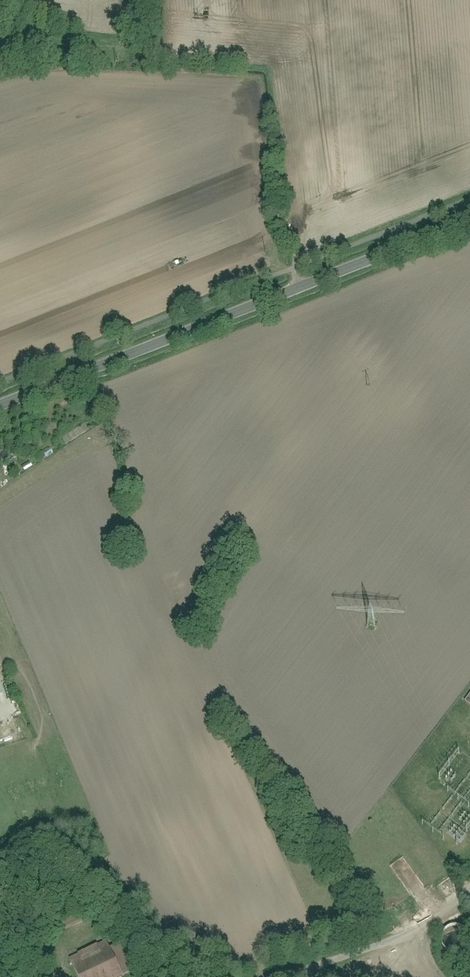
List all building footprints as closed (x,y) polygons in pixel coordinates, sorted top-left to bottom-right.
[(83,976),(128,976),(115,945),(77,961),(83,976)]
